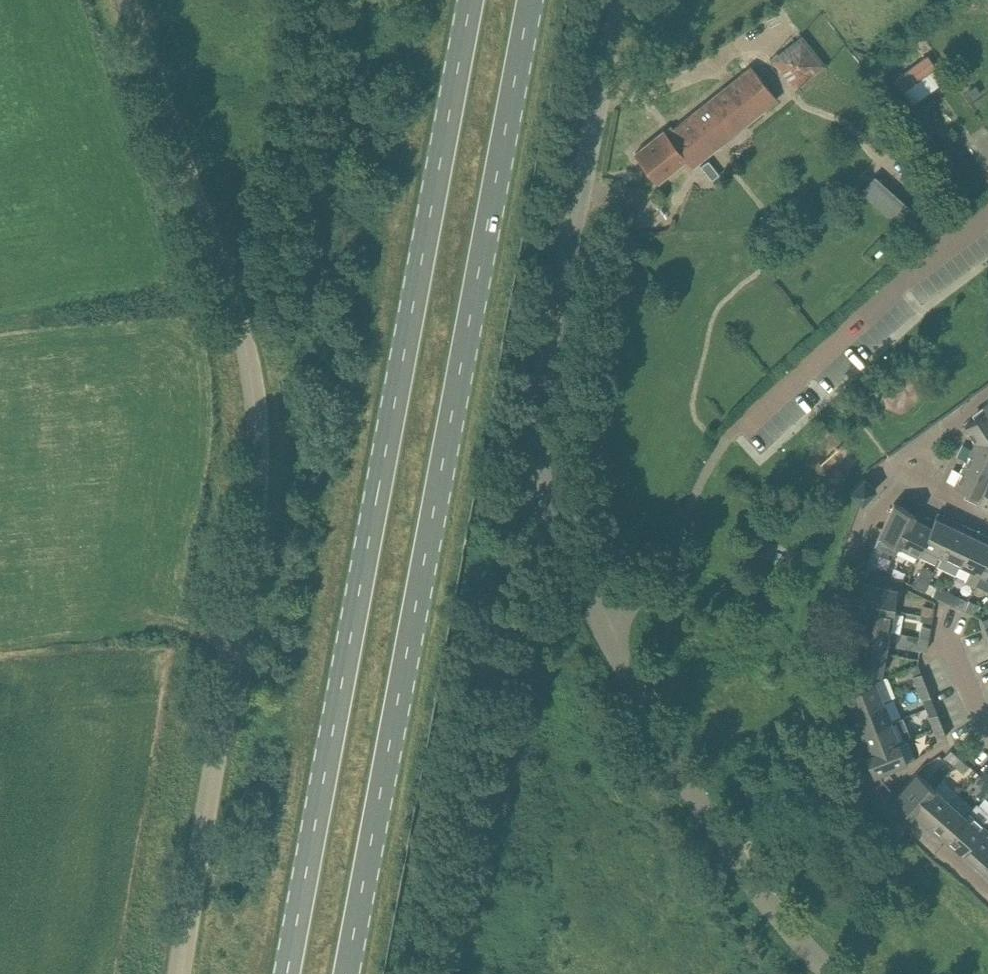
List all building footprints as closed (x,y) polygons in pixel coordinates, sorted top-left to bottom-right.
[(798,31),(768,58),(796,88),(825,60),(798,31)] [(901,76),(908,87),(938,67),(930,56),(901,76)] [(778,99),(752,66),(667,134),(664,130),(636,153),(659,182),(686,161),(691,168),(778,99)] [(982,92),(976,85),(969,91),(975,98),(982,92)] [(928,121),(916,106),(903,116),(914,131),(928,121)] [(875,174),(861,191),(886,212),(907,230),(923,217),(900,196),(875,174)] [(981,447),(987,450),(987,411),(987,410),(965,425),(978,443),(981,441),(983,444),(981,447)] [(968,459),(987,469),(987,450),(981,447),(980,450),(973,447),(968,459)] [(979,496),(987,479),(987,469),(968,459),(955,485),(979,496)] [(864,476),(864,477),(850,491),(859,499),(861,501),(862,503),(876,488),(867,479),(865,477),(864,476)] [(987,509),(987,479),(979,496),(976,504),(987,509)] [(879,535),(898,544),(913,511),(895,502),(879,535)] [(934,521),(913,511),(898,544),(918,553),(934,521)] [(924,545),(942,554),(956,526),(952,524),(954,520),(938,512),(934,521),(918,553),(920,554),(924,545)] [(956,526),(942,554),(937,565),(957,574),(962,563),(977,531),(962,524),(960,528),(956,526)] [(962,563),(972,568),(965,583),(974,587),(987,558),(987,536),(977,531),(962,563)] [(974,587),(975,588),(982,572),(987,575),(987,558),(974,587)] [(935,570),(923,564),(918,577),(914,585),(925,590),(935,570)] [(873,572),(871,582),(880,583),(882,574),(873,572)] [(893,576),(882,574),(880,583),(891,585),(893,576)] [(859,601),(894,608),(899,588),(902,589),(904,578),(893,576),(891,585),(880,583),(871,582),(863,581),(859,601)] [(933,594),(945,600),(949,591),(937,586),(933,594)] [(960,597),(949,591),(945,600),(956,605),(960,597)] [(859,601),(854,623),(890,630),(894,608),(859,601)] [(924,604),(923,613),(934,615),(936,606),(924,604)] [(885,651),(890,630),(854,623),(851,640),(856,641),(855,645),(885,651)] [(922,624),(920,636),(929,638),(931,626),(922,624)] [(929,638),(920,636),(918,649),(927,650),(929,638)] [(849,676),(854,689),(875,681),(875,680),(873,680),(875,672),(881,673),(885,651),(855,645),(849,676)] [(913,675),(918,687),(926,684),(922,672),(913,675)] [(853,708),(854,711),(883,700),(875,681),(854,689),(842,693),(848,710),(853,708)] [(931,696),(926,684),(918,687),(923,699),(931,696)] [(852,718),(858,733),(891,720),(883,700),(854,711),(856,717),(852,718)] [(934,727),(942,724),(938,712),(930,715),(934,727)] [(866,754),(908,737),(911,736),(902,716),(891,720),(858,733),(866,754)] [(947,736),(942,724),(934,727),(939,739),(947,736)] [(908,737),(866,754),(874,775),(916,758),(908,737)] [(945,755),(955,763),(960,757),(951,748),(945,755)] [(970,765),(960,757),(955,763),(964,772),(970,765)] [(910,813),(934,786),(917,772),(894,799),(910,813)] [(983,777),(977,784),(987,792),(987,791),(987,781),(983,777)] [(910,813),(926,828),(950,800),(934,786),(910,813)] [(966,814),(950,800),(926,828),(939,839),(942,836),(945,838),(966,814)] [(962,853),(987,823),(987,813),(977,804),(970,812),(969,811),(966,814),(945,838),(962,853)] [(974,864),(978,860),(981,863),(987,855),(987,823),(962,853),(974,864)] [(981,863),(978,860),(974,864),(987,876),(987,855),(981,863)]
